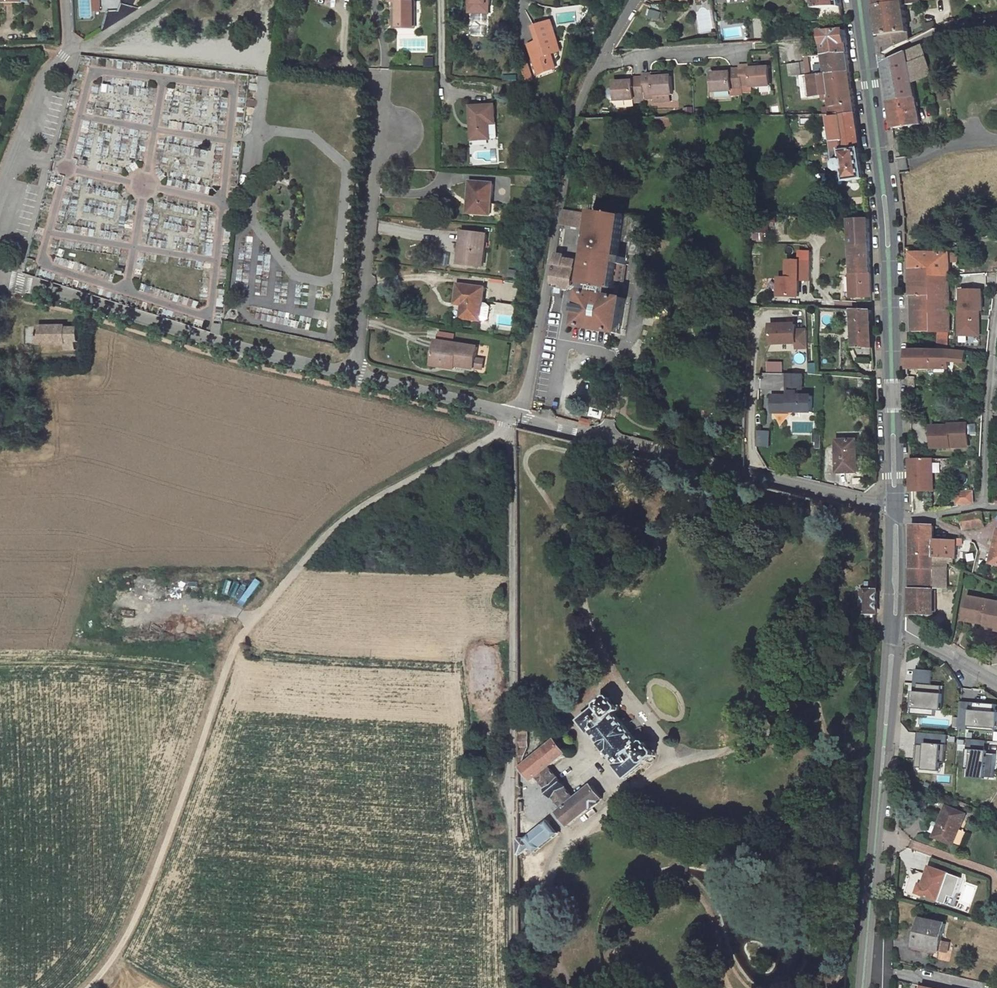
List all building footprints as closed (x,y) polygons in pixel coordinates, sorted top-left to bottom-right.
[(392,2),(395,2),(398,2),(398,28),(415,28),(416,1),(412,1),(412,0),(392,0),(392,2)] [(470,13),(490,13),(491,0),(470,0),(470,13)] [(815,9),(818,8),(842,7),(840,0),(813,0),(815,9)] [(905,2),(877,6),(879,19),(882,44),(883,54),(910,41),(906,5),(905,2)] [(663,3),(654,4),(648,18),(665,23),(663,3)] [(842,7),(818,8),(819,20),(843,18),(842,7)] [(551,21),(534,27),(539,42),(534,43),(537,50),(531,52),(537,68),(554,62),(552,54),(561,51),(551,21)] [(934,23),(923,25),(924,33),(935,27),(934,23)] [(800,24),(787,26),(787,34),(787,40),(803,39),(800,24)] [(845,30),(821,32),(824,56),(848,54),(847,42),(845,30)] [(922,45),(884,64),(886,77),(889,99),(891,113),(893,128),(921,124),(913,82),(913,77),(921,74),(923,79),(931,75),(922,45)] [(803,50),(799,50),(803,76),(807,75),(805,57),(804,50),(803,50)] [(824,56),(805,57),(807,75),(851,73),(849,63),(848,54),(824,56)] [(554,62),(537,68),(539,74),(556,68),(554,62)] [(527,65),(521,67),(524,75),(530,73),(527,65)] [(751,65),(741,66),(741,69),(742,91),(753,91),(752,86),(771,86),(770,67),(751,68),(751,65)] [(730,72),(712,73),(713,92),(731,91),(732,95),(742,94),(742,91),(741,69),(730,69),(730,72)] [(530,73),(524,75),(526,82),(533,80),(530,73)] [(851,73),(807,75),(809,98),(814,97),(814,96),(823,95),(823,101),(830,100),(831,109),(832,114),(829,114),(829,118),(856,115),(853,93),(851,73)] [(643,74),(643,77),(644,96),(644,101),(655,101),(655,99),(655,95),(669,95),(673,94),(672,76),(653,77),(653,74),(643,74)] [(921,74),(913,77),(913,82),(923,79),(921,74)] [(803,76),(801,76),(803,98),(809,98),(807,75),(803,76)] [(633,81),(614,82),(615,88),(615,99),(615,100),(634,99),(634,97),(644,96),(643,77),(632,78),(633,81)] [(615,99),(615,88),(609,88),(607,91),(607,97),(610,100),(615,99)] [(947,91),(940,93),(941,100),(949,99),(947,91)] [(495,105),(470,106),(471,124),(472,124),(472,128),(471,128),(472,140),(491,139),(490,124),(496,124),(496,123),(495,105)] [(66,119),(66,106),(51,106),(51,119),(66,119)] [(856,115),(829,118),(834,151),(842,150),(842,152),(860,149),(858,129),(856,115)] [(673,117),(657,117),(657,126),(674,126),(673,117)] [(682,117),(673,117),(674,126),(682,126),(682,117)] [(584,128),(577,127),(575,142),(581,143),(584,128)] [(581,143),(575,142),(573,154),(580,155),(581,143)] [(842,150),(834,151),(835,162),(838,161),(838,162),(836,165),(836,169),(840,172),(844,171),(845,181),(864,179),(862,161),(860,149),(842,152),(842,150)] [(906,158),(896,159),(897,171),(908,170),(906,158)] [(493,184),(470,182),(469,203),(473,203),(472,214),(491,215),(493,184)] [(580,213),(564,211),(561,224),(577,226),(579,216),(580,213)] [(626,217),(596,212),(592,238),(589,237),(588,246),(591,247),(584,285),(585,285),(584,292),(583,292),(578,327),(621,334),(627,299),(619,298),(620,292),(612,291),(612,289),(614,290),(616,281),(624,282),(629,254),(625,253),(621,251),(626,217)] [(767,219),(753,218),(752,240),(769,241),(769,225),(767,225),(767,219)] [(869,231),(869,219),(849,219),(852,297),(871,297),(871,280),(869,231)] [(487,234),(463,232),(460,256),(469,258),(468,265),(484,267),(487,234)] [(798,250),(797,262),(789,262),(788,279),(780,279),(780,296),(799,296),(799,280),(810,280),(811,251),(798,250)] [(576,257),(557,254),(551,286),(570,289),(574,286),(578,261),(576,261),(576,257)] [(953,254),(913,254),(913,262),(913,270),(934,269),(934,276),(951,276),(951,262),(953,262),(953,254)] [(469,258),(460,256),(459,264),(468,265),(469,258)] [(508,269),(508,278),(519,278),(519,269),(508,269)] [(934,269),(913,270),(913,285),(913,296),(934,296),(934,332),(938,332),(951,332),(951,276),(934,276),(934,269)] [(485,288),(458,284),(455,304),(463,305),(461,318),(489,321),(491,311),(492,304),(483,303),(485,288)] [(984,336),(984,288),(961,288),(961,342),(969,342),(969,336),(984,336)] [(934,296),(913,296),(913,315),(913,332),(934,332),(934,296)] [(497,305),(492,304),(491,311),(520,315),(521,306),(497,302),(497,305)] [(872,310),(853,310),(854,347),(858,359),(873,360),(872,332),(872,310)] [(224,325),(215,324),(213,334),(222,336),(224,325)] [(808,348),(808,331),(797,331),(797,325),(771,326),(771,344),(796,343),(797,348),(808,348)] [(67,326),(39,326),(40,345),(66,344),(67,350),(77,350),(77,342),(79,342),(79,328),(67,328),(67,326)] [(454,340),(456,334),(439,331),(438,337),(454,340)] [(951,332),(938,332),(938,350),(950,350),(951,332)] [(437,341),(434,359),(437,360),(456,362),(455,366),(456,366),(474,369),(475,368),(476,358),(478,347),(437,341)] [(912,350),(908,350),(908,369),(932,369),(932,350),(912,350)] [(938,350),(932,350),(932,369),(935,369),(935,373),(940,373),(940,369),(948,369),(949,361),(966,363),(967,351),(950,350),(938,350)] [(483,360),(476,358),(475,368),(482,369),(484,368),(485,362),(483,360)] [(456,362),(437,360),(436,366),(455,369),(456,366),(455,366),(456,362)] [(809,363),(809,373),(819,373),(819,363),(809,363)] [(789,408),(789,412),(812,413),(813,396),(798,396),(798,390),(803,390),(803,374),(788,374),(788,396),(772,396),(772,413),(782,413),(782,408),(789,408)] [(632,379),(625,377),(624,384),(631,386),(632,379)] [(581,418),(580,424),(590,426),(592,421),(581,418)] [(950,426),(932,426),(933,448),(951,447),(951,442),(969,441),(968,424),(950,424),(950,426)] [(858,440),(837,440),(838,473),(859,472),(858,440)] [(933,458),(911,459),(912,491),(934,490),(933,458)] [(973,492),(957,493),(957,504),(974,503),(973,492)] [(982,512),(963,516),(965,529),(985,526),(982,512)] [(934,525),(913,525),(912,549),(912,568),(933,569),(934,556),(933,540),(934,540),(934,525)] [(934,540),(933,540),(934,556),(948,557),(948,558),(954,558),(956,558),(956,545),(962,546),(962,539),(956,538),(956,541),(934,540)] [(933,569),(912,568),(912,581),(912,600),(912,614),(934,615),(934,588),(948,588),(948,563),(948,558),(948,557),(934,556),(933,569)] [(247,606),(261,581),(256,578),(249,589),(230,578),(223,592),(247,606)] [(877,591),(864,591),(864,613),(865,613),(865,615),(877,615),(877,613),(877,591)] [(969,597),(965,620),(987,624),(987,622),(996,623),(996,602),(969,597)] [(987,622),(987,624),(986,628),(996,630),(996,623),(987,622)] [(936,717),(937,698),(942,699),(943,687),(932,686),(934,671),(920,670),(918,695),(914,695),(912,715),(936,717)] [(610,697),(581,721),(591,734),(593,733),(618,765),(617,766),(627,779),(646,763),(647,763),(656,756),(657,753),(649,742),(646,742),(642,745),(617,713),(621,710),(621,708),(613,697),(610,697)] [(996,713),(994,713),(994,704),(960,702),(958,725),(995,728),(996,713)] [(924,724),(948,727),(949,717),(936,715),(935,720),(925,718),(924,724)] [(529,718),(518,717),(518,722),(518,747),(529,747),(529,718)] [(557,740),(523,768),(533,780),(538,776),(564,809),(559,813),(569,826),(603,799),(593,785),(575,800),(550,767),(567,753),(557,740)] [(983,751),(983,741),(966,740),(964,777),(984,778),(984,776),(993,777),(994,755),(985,754),(985,751),(983,751)] [(943,762),(944,745),(938,745),(938,744),(921,743),(921,746),(915,745),(913,767),(920,767),(920,770),(936,770),(937,762),(943,762)] [(528,751),(518,751),(518,762),(524,762),(528,751)] [(967,814),(947,806),(941,821),(942,821),(935,837),(954,845),(967,814)] [(526,839),(525,839),(531,847),(536,853),(559,833),(549,820),(526,839)] [(526,839),(519,839),(519,855),(520,855),(531,847),(525,839),(526,839)] [(934,857),(936,849),(913,840),(910,849),(934,857)] [(949,873),(929,866),(922,884),(919,883),(916,893),(939,902),(949,873)] [(955,907),(967,912),(977,887),(965,882),(955,907)] [(922,918),(918,918),(911,949),(924,952),(925,949),(916,947),(922,918)] [(922,918),(916,947),(925,949),(924,952),(930,954),(931,950),(939,952),(942,941),(945,924),(922,918)] [(949,943),(942,941),(939,952),(947,953),(949,943)]
